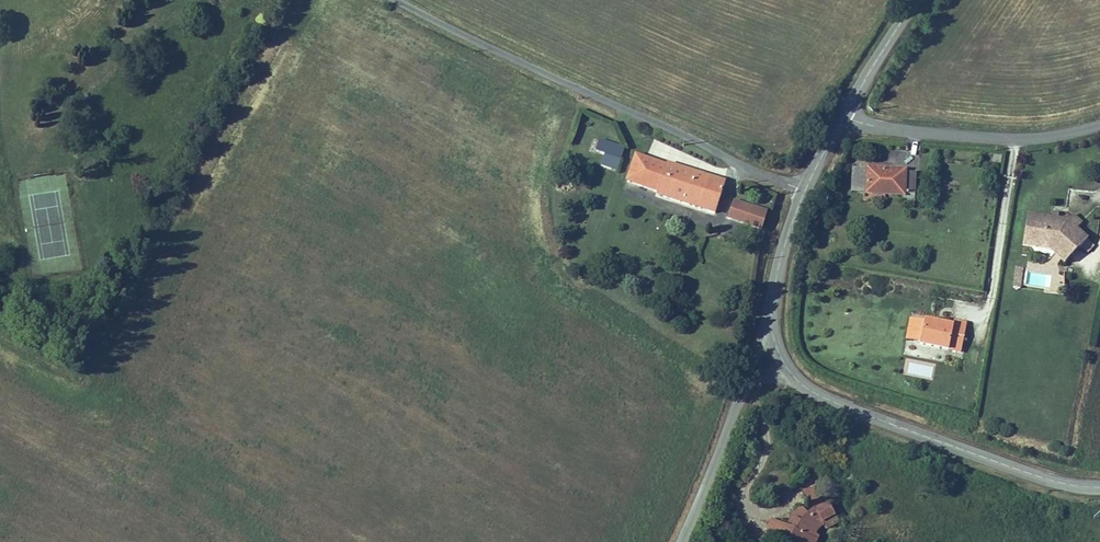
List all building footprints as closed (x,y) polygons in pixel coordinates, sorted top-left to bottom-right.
[(602,174),(618,179),(626,152),(598,144),(595,156),(606,159),(604,164),(601,163),(599,169),(603,171),(602,174)] [(734,187),(637,157),(626,189),(724,219),(734,187)] [(864,201),(866,175),(849,174),(848,200),(864,201)] [(913,211),(915,178),(866,175),(864,201),(897,203),(896,210),(913,211)] [(773,233),(780,209),(765,204),(763,210),(756,208),(758,203),(748,200),(740,223),(773,233)] [(1040,245),(1057,248),(1066,258),(1076,249),(1082,256),(1090,248),(1080,237),(1086,232),(1078,223),(1072,228),(1062,226),(1061,228),(1056,227),(1056,225),(1031,220),(1025,251),(1039,253),(1040,245)] [(1040,245),(1039,253),(1053,256),(1066,270),(1082,256),(1076,249),(1066,258),(1057,248),(1040,245)] [(918,350),(922,325),(909,323),(904,347),(918,350)] [(959,357),(965,329),(952,326),(951,331),(922,325),(918,350),(959,357)] [(794,527),(773,518),(765,536),(779,541),(817,541),(820,535),(816,533),(825,526),(827,530),(841,522),(818,484),(824,481),(819,473),(812,477),(815,482),(804,488),(814,508),(808,512),(803,505),(794,512),(799,517),(794,527)]
